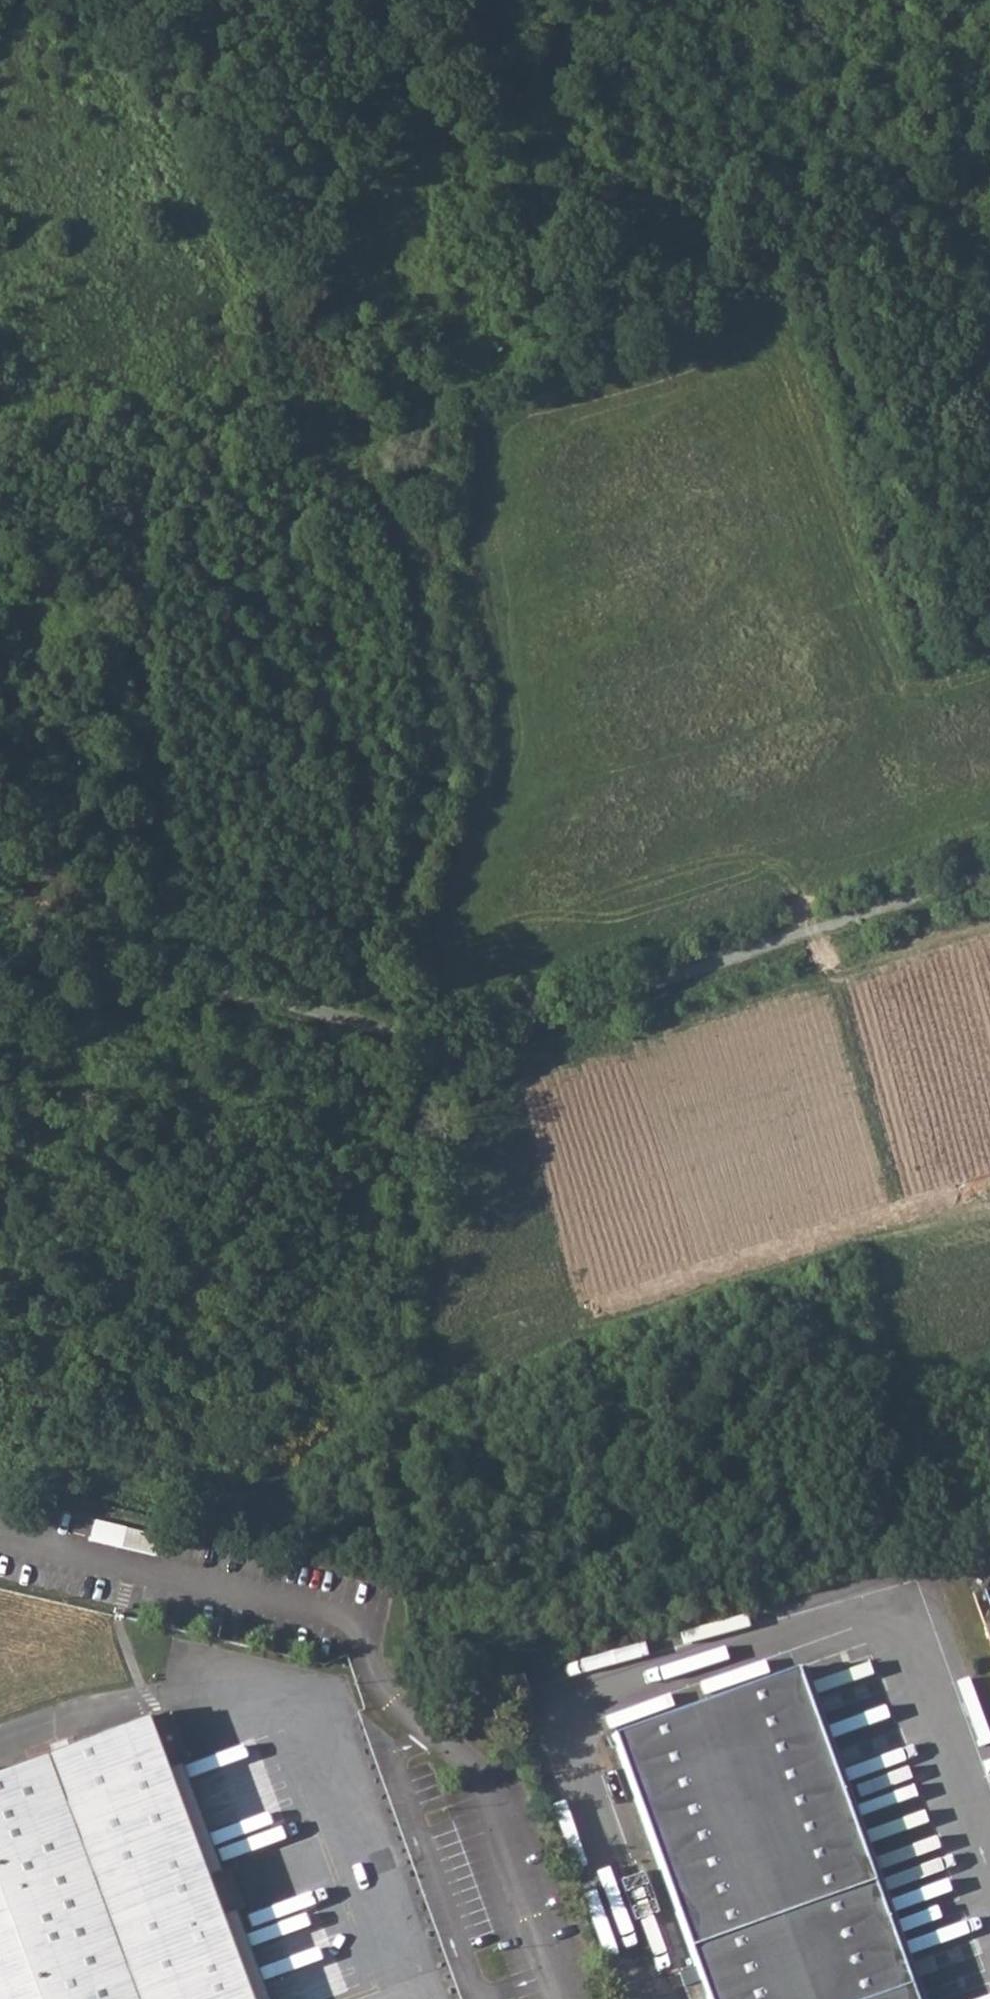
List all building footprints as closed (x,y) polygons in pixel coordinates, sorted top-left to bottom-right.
[(727,1691),(788,1667),(783,1654),(722,1678),(727,1691)] [(797,1668),(797,1667),(614,1732),(696,1964),(680,1970),(687,1986),(702,1980),(709,1998),(917,1998),(797,1668)] [(224,1924),(237,1919),(234,1911),(244,1907),(229,1868),(219,1872),(207,1876),(167,1769),(148,1718),(79,1743),(75,1733),(52,1742),(55,1752),(0,1772),(0,1998),(252,1998),(224,1924)]
